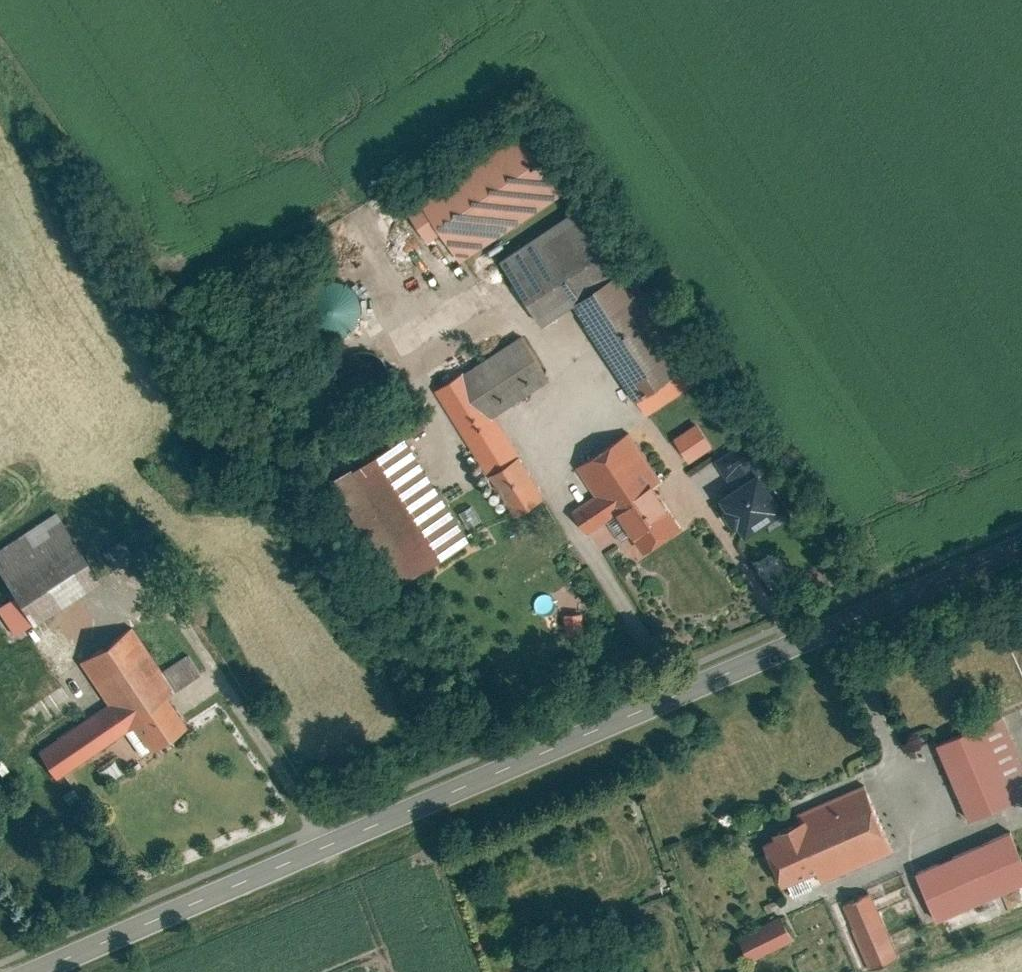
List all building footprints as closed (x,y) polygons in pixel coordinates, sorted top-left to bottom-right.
[(456,266),(566,193),(517,119),(392,202),(422,246),(436,237),(456,266)] [(634,407),(682,375),(576,216),(497,268),(538,330),(570,309),(634,407)] [(295,317),(298,327),(305,336),(314,342),(324,345),(335,344),(345,340),(352,333),(357,324),(359,314),(358,304),(353,294),(346,287),(337,282),(327,281),(316,283),(307,288),(300,296),(296,306),(295,317)] [(432,395),(511,523),(546,501),(494,419),(549,385),(520,340),(432,395)] [(593,502),(575,515),(589,534),(611,519),(641,561),(680,534),(650,491),(672,475),(635,423),(570,469),(593,502)] [(695,427),(670,444),(688,469),(712,451),(695,427)] [(400,437),(327,483),(395,591),(468,545),(400,437)] [(736,451),(715,466),(732,491),(712,505),(740,546),(763,530),(769,539),(787,526),(736,451)] [(0,552),(0,583),(7,593),(0,597),(0,623),(14,644),(99,587),(53,517),(0,552)] [(569,634),(587,634),(586,611),(568,611),(569,634)] [(106,709),(36,757),(55,784),(128,733),(144,756),(180,731),(159,701),(197,676),(183,657),(161,672),(130,626),(75,664),(106,709)] [(940,743),(971,819),(1021,798),(1021,757),(1005,716),(940,743)] [(110,778),(124,772),(118,760),(104,766),(110,778)] [(772,837),(763,841),(783,884),(813,869),(821,887),(891,855),(861,792),(770,834),(772,837)] [(915,869),(937,917),(1021,880),(1021,856),(1009,828),(915,869)] [(842,901),(871,965),(899,952),(871,888),(842,901)] [(738,936),(752,961),(795,938),(782,913),(738,936)]
